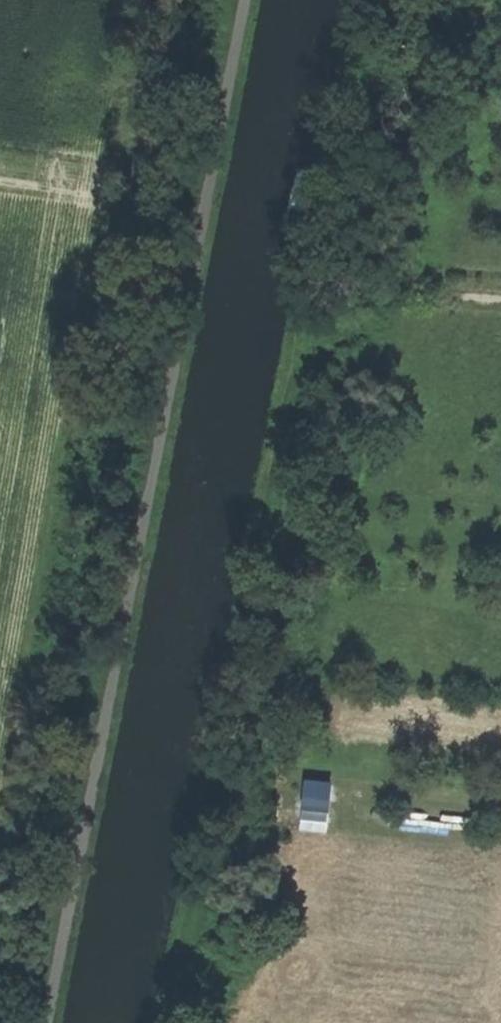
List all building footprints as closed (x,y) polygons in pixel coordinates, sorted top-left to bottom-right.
[(328,828),(329,811),(303,809),(302,827),(328,828)]
